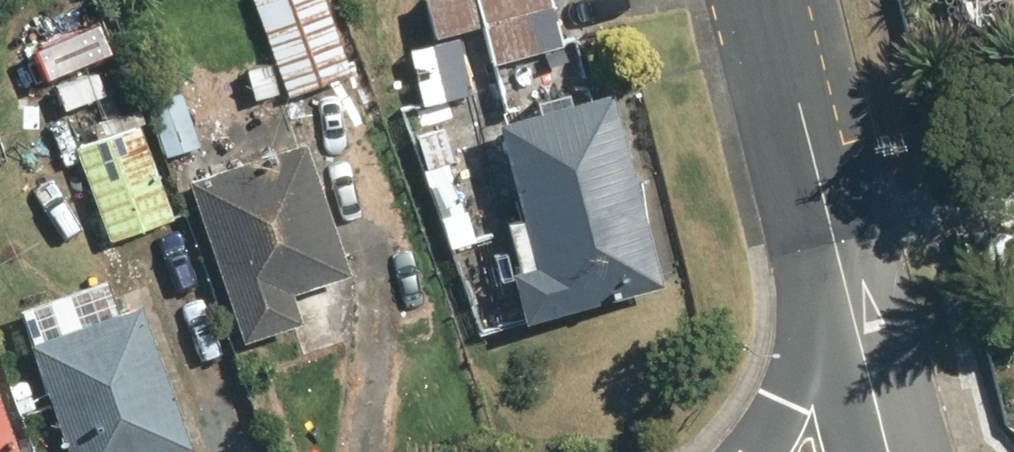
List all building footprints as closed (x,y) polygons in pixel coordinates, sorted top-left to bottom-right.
[(277,100),(342,77),(314,0),(241,0),(277,100)] [(416,2),(426,42),(471,31),(482,70),(557,50),(544,0),(424,0),(416,2)] [(456,44),(403,55),(415,110),(468,98),(456,44)] [(653,291),(602,99),(485,130),(511,225),(493,229),(506,278),(497,280),(510,329),(653,291)] [(130,127),(68,150),(103,243),(165,220),(130,127)] [(447,166),(438,134),(410,141),(419,173),(416,174),(421,192),(425,191),(443,252),(469,245),(460,214),(456,216),(442,167),(447,166)] [(294,149),(180,187),(234,347),(291,328),(281,298),(338,279),(294,149)] [(18,348),(53,451),(180,451),(132,310),(18,348)]
